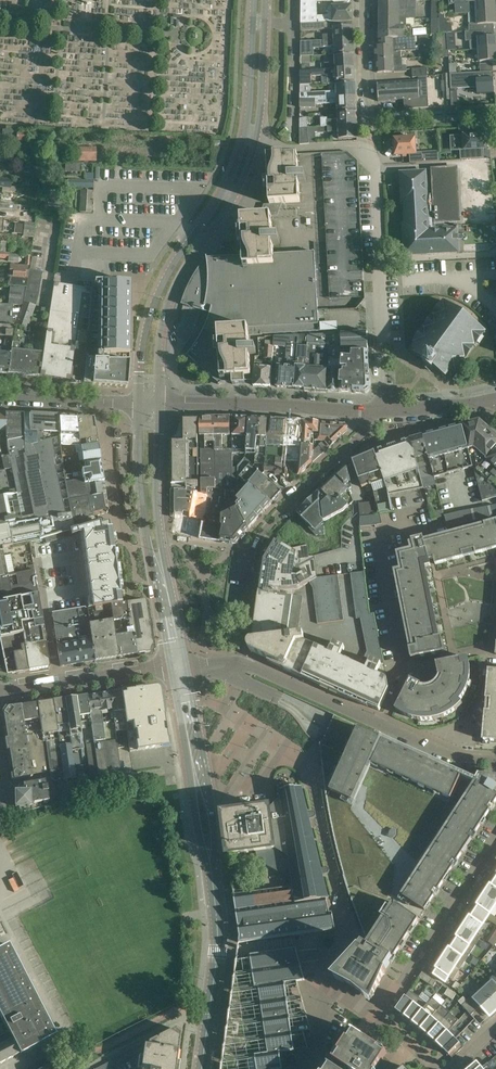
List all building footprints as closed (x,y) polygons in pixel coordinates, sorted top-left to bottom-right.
[(332,0),(302,0),(301,23),(316,23),(316,16),(317,16),(317,2),(332,1),(332,0)] [(394,0),(380,1),(380,19),(409,19),(409,10),(414,10),(414,1),(394,0)] [(454,5),(467,4),(468,13),(495,12),(494,0),(454,0),(454,5)] [(316,23),(329,22),(352,21),(352,6),(332,7),(332,12),(328,12),(328,15),(317,16),(316,16),(316,23)] [(495,12),(468,13),(468,14),(471,13),(472,24),(470,24),(470,25),(469,25),(469,32),(483,31),(483,25),(495,24),(495,12)] [(438,15),(438,19),(438,34),(452,33),(452,25),(446,25),(446,19),(445,19),(445,15),(439,15),(438,15)] [(380,19),(380,40),(411,37),(411,27),(414,27),(414,19),(409,19),(380,19)] [(300,31),(332,29),(332,28),(352,27),(352,21),(329,22),(316,23),(301,23),(300,23),(300,31)] [(322,41),(352,39),(352,27),(332,28),(332,29),(332,35),(322,35),(322,41)] [(469,32),(465,32),(466,41),(470,41),(471,50),(479,50),(495,49),(495,37),(483,37),(483,31),(469,32)] [(442,44),(442,49),(448,49),(447,34),(452,33),(438,34),(440,34),(441,44),(442,44)] [(438,34),(433,35),(433,45),(441,45),(441,44),(440,34),(438,34)] [(376,60),(401,59),(400,51),(415,51),(415,37),(411,37),(380,40),(380,47),(375,47),(376,60)] [(352,39),(322,41),(323,47),(333,46),(333,54),(353,53),(352,39)] [(300,41),(300,56),(301,56),(313,56),(313,41),(301,41),(300,41)] [(479,50),(480,62),(495,61),(495,49),(479,50)] [(324,63),(324,70),(355,68),(354,55),(333,56),(334,63),(324,63)] [(401,66),(401,59),(376,60),(377,73),(387,72),(394,72),(406,71),(406,66),(401,66)] [(355,68),(324,70),(309,70),(301,71),(300,71),(300,85),(311,84),(311,76),(327,76),(327,83),(335,83),(335,82),(355,81),(355,68)] [(428,76),(427,68),(412,70),(412,77),(428,76)] [(466,73),(450,74),(451,89),(457,89),(457,87),(465,86),(478,86),(478,92),(478,93),(477,93),(477,94),(494,93),(494,92),(493,92),(493,91),(493,86),(494,86),(494,85),(493,72),(466,73)] [(388,84),(377,84),(378,102),(408,100),(409,109),(428,108),(428,97),(419,98),(419,89),(419,82),(388,84)] [(312,99),(325,98),(356,96),(355,83),(335,84),(335,91),(312,92),(312,99)] [(356,96),(312,99),(300,99),(300,108),(316,108),(316,105),(334,104),(334,103),(337,103),(337,111),(357,110),(356,96)] [(327,126),(339,126),(357,125),(357,112),(336,113),(337,120),(327,120),(327,126)] [(299,119),(299,128),(307,127),(306,118),(299,119)] [(357,125),(339,126),(327,126),(318,127),(318,132),(327,132),(327,133),(337,132),(338,139),(358,138),(357,125)] [(307,127),(299,128),(299,145),(309,144),(307,127)] [(16,130),(2,130),(2,135),(2,136),(11,136),(11,139),(12,139),(16,139),(16,142),(27,142),(27,131),(16,131),(16,130)] [(479,150),(485,149),(485,134),(459,136),(460,160),(479,159),(479,150)] [(11,139),(11,136),(2,136),(2,135),(0,135),(0,143),(12,145),(12,139),(11,139)] [(394,141),(393,142),(393,147),(395,148),(395,156),(410,155),(410,163),(437,162),(437,152),(417,153),(417,147),(415,147),(415,138),(394,139),(394,141)] [(78,147),(77,161),(97,162),(97,147),(78,147)] [(12,162),(12,154),(0,154),(0,161),(12,162)] [(344,154),(324,154),(325,174),(326,208),(329,292),(361,290),(360,276),(355,163),(344,154)] [(298,176),(297,155),(267,156),(268,180),(264,180),(265,193),(269,193),(270,205),(300,203),(299,183),(305,182),(305,176),(298,176)] [(431,172),(411,173),(401,173),(402,204),(404,203),(405,224),(403,225),(405,255),(458,252),(457,241),(456,223),(460,223),(457,168),(431,170),(431,172)] [(81,180),(68,180),(68,188),(81,188),(81,180)] [(92,190),(80,189),(79,211),(91,211),(92,196),(92,190)] [(48,198),(48,206),(71,208),(72,200),(48,198)] [(273,238),(271,217),(241,219),(242,230),(238,231),(239,244),(243,243),(243,256),(211,258),(207,258),(207,260),(207,261),(205,265),(202,269),(197,278),(195,282),(193,286),(190,292),(188,296),(187,300),(205,305),(205,306),(205,307),(205,306),(212,307),(210,313),(208,320),(205,327),(201,335),(196,343),(191,350),(186,356),(187,356),(188,355),(198,364),(197,365),(197,366),(198,365),(209,374),(208,375),(209,374),(219,383),(219,384),(219,385),(221,383),(233,382),(233,385),(245,384),(245,376),(251,375),(250,355),(256,354),(256,348),(249,348),(249,336),(262,335),(319,331),(318,307),(315,253),(274,255),(273,244),(280,244),(279,238),(273,238)] [(25,222),(15,221),(14,233),(23,235),(22,236),(29,237),(33,238),(35,223),(25,222)] [(0,253),(0,259),(8,259),(8,262),(20,263),(21,255),(9,255),(9,253),(0,253)] [(9,265),(8,277),(27,278),(28,271),(29,266),(25,266),(9,265)] [(27,278),(26,288),(26,293),(39,295),(43,273),(28,271),(27,278)] [(8,277),(8,286),(10,286),(17,287),(26,288),(27,278),(8,277)] [(46,335),(45,341),(39,377),(70,383),(82,294),(89,295),(90,288),(89,288),(54,282),(50,305),(46,335)] [(130,283),(89,282),(89,288),(90,288),(89,295),(88,326),(87,336),(84,385),(127,388),(129,365),(130,283)] [(26,288),(17,287),(15,305),(21,305),(22,302),(23,302),(25,292),(26,288)] [(87,336),(88,326),(89,295),(82,294),(70,383),(82,385),(84,385),(87,336)] [(443,302),(442,301),(441,302),(442,303),(441,305),(439,304),(434,310),(436,312),(434,314),(433,313),(432,315),(433,316),(425,327),(424,327),(422,329),(423,329),(422,332),(420,330),(415,337),(417,338),(415,340),(414,340),(413,341),(414,342),(414,343),(411,346),(415,349),(413,352),(425,360),(423,363),(425,364),(424,365),(431,370),(432,369),(433,370),(435,368),(446,376),(448,373),(452,376),(455,372),(455,373),(456,372),(457,372),(458,371),(457,371),(458,369),(460,370),(465,363),(463,362),(465,360),(466,360),(467,358),(466,357),(474,346),(475,347),(477,345),(476,344),(477,342),(479,344),(484,337),(482,335),(484,333),(485,334),(486,333),(485,332),(443,301),(443,302)] [(15,325),(15,326),(15,327),(26,331),(27,329),(35,306),(22,302),(21,305),(15,325)] [(15,326),(15,325),(21,305),(8,304),(0,304),(0,326),(15,326)] [(13,339),(15,327),(15,326),(0,326),(0,337),(13,339)] [(46,335),(46,334),(26,332),(26,331),(15,327),(13,339),(11,349),(7,374),(39,377),(46,335)] [(330,345),(330,346),(342,347),(342,357),(351,357),(352,352),(369,352),(368,345),(368,339),(368,334),(348,333),(331,334),(330,345)] [(298,335),(297,346),(295,388),(304,389),(306,368),(308,334),(298,335)] [(304,389),(327,391),(330,346),(330,345),(331,334),(308,334),(306,368),(304,389)] [(277,387),(295,388),(297,346),(298,335),(284,335),(284,345),(287,346),(286,359),(283,359),(283,364),(285,364),(285,366),(278,366),(277,387)] [(273,346),(265,345),(264,359),(266,359),(265,367),(263,367),(264,364),(255,363),(254,374),(253,378),(253,379),(253,385),(270,386),(271,375),(273,346)] [(330,346),(327,391),(339,392),(342,357),(342,347),(330,346)] [(7,374),(11,349),(5,348),(4,354),(0,354),(0,373),(7,374)] [(342,357),(339,392),(351,393),(366,394),(369,392),(370,390),(370,378),(369,352),(352,352),(351,357),(342,357)] [(6,456),(8,457),(7,448),(6,437),(5,413),(0,412),(0,456),(6,456)] [(71,513),(71,512),(68,500),(70,499),(71,500),(106,494),(104,481),(84,484),(83,479),(83,480),(65,483),(60,447),(59,436),(60,436),(59,416),(58,416),(29,415),(29,424),(29,432),(29,437),(31,437),(31,440),(29,441),(27,439),(24,438),(24,437),(24,431),(24,421),(24,416),(24,415),(23,414),(7,413),(5,413),(6,437),(7,448),(8,457),(11,469),(16,495),(0,498),(0,527),(71,513)] [(77,416),(76,417),(78,440),(79,448),(83,447),(98,445),(94,418),(88,418),(88,417),(83,418),(83,417),(82,417),(81,417),(81,413),(76,414),(77,416)] [(74,416),(59,416),(60,436),(59,436),(60,447),(65,483),(83,480),(80,463),(81,463),(79,448),(78,440),(76,417),(75,417),(74,416)] [(232,454),(232,436),(230,436),(230,428),(230,422),(230,417),(229,417),(229,418),(215,418),(215,420),(215,450),(215,454),(216,489),(223,489),(233,490),(232,468),(232,454)] [(233,417),(232,436),(232,454),(246,454),(249,418),(233,417)] [(198,429),(198,418),(182,418),(182,434),(180,434),(176,437),(176,440),(171,440),(172,489),(174,489),(195,488),(198,488),(198,429)] [(215,454),(215,450),(215,418),(202,418),(201,418),(200,418),(200,428),(200,436),(200,442),(203,442),(203,450),(201,450),(201,467),(202,494),(207,494),(208,488),(216,489),(215,454)] [(257,445),(258,419),(249,418),(246,452),(246,454),(251,454),(251,460),(255,464),(257,445)] [(267,436),(268,419),(258,419),(257,445),(255,464),(265,465),(267,436)] [(267,436),(265,465),(264,471),(275,472),(275,475),(281,476),(282,471),(282,466),(285,420),(276,420),(276,419),(268,419),(267,436)] [(293,447),(301,448),(303,422),(302,421),(302,423),(288,422),(288,420),(288,421),(285,420),(282,466),(291,467),(293,447)] [(314,441),(314,433),(318,433),(318,423),(303,421),(303,422),(301,448),(300,464),(299,476),(312,463),(313,452),(314,441)] [(476,478),(481,497),(482,501),(495,497),(495,435),(479,421),(461,425),(470,458),(471,463),(473,467),(476,478)] [(347,431),(346,426),(345,425),(318,423),(318,433),(314,433),(314,441),(317,441),(317,442),(322,442),(318,445),(319,446),(313,452),(312,463),(324,452),(347,431)] [(438,432),(449,473),(473,467),(471,463),(470,458),(461,425),(438,432)] [(422,436),(433,477),(434,477),(434,478),(449,473),(438,432),(435,432),(423,435),(422,436)] [(421,480),(433,477),(422,436),(409,439),(414,453),(415,457),(419,473),(421,480)] [(421,480),(419,473),(415,457),(414,453),(409,439),(388,447),(375,452),(375,451),(374,452),(373,452),(380,471),(383,479),(385,485),(391,510),(391,512),(391,511),(391,512),(393,512),(390,499),(389,495),(424,489),(421,480)] [(83,447),(79,448),(81,463),(80,463),(83,480),(83,479),(84,484),(104,481),(98,445),(83,447)] [(391,510),(385,485),(383,479),(380,471),(373,452),(352,460),(361,487),(364,486),(366,492),(372,490),(373,493),(376,504),(371,505),(371,502),(358,503),(359,517),(374,516),(374,515),(380,514),(391,512),(391,510)] [(11,469),(8,457),(6,456),(0,456),(0,471),(11,469)] [(251,484),(272,503),(282,492),(260,473),(250,462),(245,458),(238,467),(237,468),(237,475),(247,484),(249,482),(251,484)] [(339,497),(348,506),(351,502),(349,489),(351,487),(351,483),(347,467),(345,467),(326,485),(330,489),(332,487),(336,492),(335,493),(339,497)] [(16,495),(11,469),(0,471),(0,498),(16,495)] [(237,500),(240,502),(258,518),(264,512),(272,503),(251,484),(237,500)] [(330,489),(326,485),(320,491),(323,522),(343,510),(348,506),(339,497),(335,493),(336,492),(332,487),(330,489)] [(183,511),(190,512),(194,492),(195,492),(195,488),(174,489),(172,489),(172,517),(175,517),(176,514),(182,515),(183,511)] [(200,539),(221,542),(224,526),(222,526),(223,498),(223,489),(216,489),(208,488),(207,494),(205,504),(201,528),(200,539)] [(224,526),(221,542),(236,544),(249,529),(239,509),(236,505),(238,504),(236,498),(236,490),(233,490),(223,489),(223,498),(222,526),(224,526)] [(316,536),(324,535),(324,530),(323,522),(320,491),(297,513),(308,524),(306,525),(316,536)] [(201,528),(205,504),(207,494),(202,494),(195,492),(194,492),(190,512),(186,536),(200,539),(201,528)] [(71,500),(68,500),(71,512),(71,513),(73,522),(74,522),(96,516),(106,513),(108,510),(106,494),(71,500)] [(241,513),(249,529),(258,518),(240,502),(238,504),(237,505),(239,509),(241,513)] [(486,507),(471,509),(474,521),(488,517),(486,507)] [(444,516),(442,510),(430,513),(431,516),(432,519),(443,516),(444,516)] [(460,512),(444,516),(443,516),(446,528),(472,521),(469,510),(460,512)] [(190,512),(183,511),(182,515),(176,514),(175,517),(172,533),(173,533),(173,534),(186,536),(190,512)] [(0,527),(0,549),(29,543),(33,542),(39,541),(39,540),(45,538),(50,537),(55,535),(59,534),(64,532),(69,531),(74,530),(73,522),(71,513),(0,527)] [(374,516),(359,517),(360,527),(375,526),(382,524),(380,514),(374,515),(374,516)] [(74,530),(69,531),(71,536),(71,537),(79,534),(88,598),(86,598),(87,606),(88,608),(92,608),(92,607),(110,605),(113,605),(120,604),(121,604),(115,561),(111,528),(105,529),(105,525),(104,522),(104,521),(74,530)] [(400,556),(404,573),(398,574),(413,648),(409,649),(411,659),(437,654),(436,647),(443,645),(441,637),(434,638),(433,633),(438,632),(436,624),(432,625),(430,619),(435,618),(434,610),(429,611),(428,605),(432,604),(431,596),(426,597),(425,591),(430,590),(428,582),(423,583),(422,577),(427,577),(424,562),(434,559),(435,565),(447,562),(446,557),(451,555),(453,560),(464,557),(463,553),(474,550),(475,554),(486,551),(485,547),(491,545),(492,550),(495,549),(495,521),(484,524),(485,527),(424,543),(423,537),(420,538),(420,535),(414,537),(414,540),(412,540),(415,552),(400,556)] [(274,594),(274,591),(274,590),(297,589),(315,577),(318,577),(315,556),(310,556),(308,545),(290,549),(275,540),(267,554),(266,553),(265,553),(265,554),(264,554),(263,555),(262,556),(262,557),(262,558),(263,558),(263,559),(259,592),(274,594)] [(0,549),(0,578),(33,571),(30,548),(29,543),(0,549)] [(0,578),(0,603),(37,595),(33,571),(0,578)] [(350,574),(351,584),(365,582),(364,572),(350,574)] [(324,577),(326,587),(339,585),(337,575),(324,577)] [(312,589),(326,587),(324,577),(316,578),(308,583),(312,589)] [(351,584),(352,591),(366,589),(365,582),(351,584)] [(326,587),(327,594),(340,593),(339,585),(326,587)] [(313,596),(327,594),(326,587),(312,589),(313,596)] [(352,591),(353,598),(367,596),(366,589),(352,591)] [(268,661),(302,676),(316,646),(304,641),(304,634),(292,635),(291,630),(296,631),(301,597),(291,596),(292,591),(274,591),(274,594),(259,592),(252,637),(253,638),(253,640),(252,640),(252,641),(253,641),(252,650),(250,650),(250,651),(269,659),(268,661)] [(327,594),(327,601),(341,600),(340,593),(327,594)] [(314,603),(327,601),(327,594),(313,596),(314,603)] [(22,634),(20,625),(41,621),(40,613),(39,606),(38,600),(37,595),(0,603),(0,639),(22,634)] [(353,598),(354,605),(368,603),(367,596),(353,598)] [(145,600),(126,603),(129,629),(132,629),(134,643),(136,655),(149,653),(152,645),(145,600)] [(327,601),(328,608),(342,607),(341,600),(327,601)] [(315,610),(328,608),(327,601),(314,603),(315,610)] [(113,605),(110,605),(115,636),(118,658),(133,655),(136,655),(134,643),(132,629),(129,629),(126,603),(123,603),(121,604),(120,604),(113,605)] [(354,605),(355,612),(369,610),(368,603),(354,605)] [(88,608),(86,608),(89,630),(94,660),(94,661),(118,658),(115,636),(110,605),(92,608),(88,608)] [(328,608),(329,616),(343,614),(342,607),(328,608)] [(85,608),(52,613),(57,645),(57,646),(58,656),(60,667),(94,661),(94,660),(89,630),(86,608),(85,608)] [(316,617),(329,616),(328,608),(315,610),(316,617)] [(356,619),(360,619),(370,617),(370,615),(369,610),(355,612),(356,619)] [(329,616),(330,623),(344,621),(343,614),(329,616)] [(360,619),(362,626),(376,623),(374,614),(370,615),(370,617),(360,619)] [(317,624),(330,623),(329,616),(316,617),(317,624)] [(41,621),(20,625),(22,634),(24,652),(26,660),(27,672),(34,671),(48,669),(49,668),(48,660),(47,658),(41,621)] [(362,626),(363,632),(377,629),(376,623),(362,626)] [(363,632),(364,639),(378,636),(377,629),(363,632)] [(0,639),(0,644),(1,650),(3,660),(4,666),(7,668),(8,667),(9,671),(12,673),(16,673),(16,674),(27,672),(26,660),(24,652),(22,634),(0,639)] [(364,639),(366,645),(380,642),(378,636),(364,639)] [(316,646),(302,676),(331,689),(349,697),(379,711),(389,690),(384,672),(379,670),(381,664),(371,659),(368,665),(342,653),(344,647),(334,642),(329,653),(316,646)] [(366,645),(367,651),(381,649),(380,642),(366,645)] [(367,651),(365,656),(371,659),(381,664),(384,663),(381,649),(367,651)] [(417,668),(394,715),(423,729),(435,727),(446,724),(458,717),(468,708),(475,697),(479,684),(479,670),(476,656),(417,668)] [(482,740),(487,741),(495,741),(495,670),(493,670),(488,669),(488,674),(486,700),(490,701),(489,709),(485,709),(483,735),(482,740)] [(161,695),(161,691),(161,690),(160,689),(160,688),(159,688),(158,687),(157,687),(156,686),(155,686),(151,687),(126,690),(126,689),(121,690),(127,730),(128,741),(130,752),(169,745),(161,695)] [(127,730),(121,690),(109,692),(115,732),(115,734),(117,749),(123,748),(120,731),(127,730)] [(86,695),(91,722),(92,732),(91,732),(98,776),(119,773),(120,774),(121,774),(117,749),(115,734),(115,732),(109,692),(86,695)] [(86,695),(76,697),(78,720),(79,724),(90,722),(91,722),(86,695)] [(69,739),(71,750),(82,749),(79,724),(78,720),(76,697),(64,699),(67,722),(69,739)] [(82,765),(80,765),(74,767),(72,754),(69,739),(67,722),(64,699),(53,701),(54,715),(57,739),(42,742),(42,743),(46,764),(43,742),(45,742),(50,779),(55,782),(70,779),(76,778),(77,785),(78,792),(79,799),(86,797),(83,771),(82,765)] [(53,701),(36,703),(39,725),(40,733),(42,742),(57,739),(54,715),(53,701)] [(42,742),(40,733),(39,725),(36,703),(21,705),(20,705),(26,741),(32,775),(42,773),(47,772),(46,764),(42,743),(42,742)] [(8,744),(26,741),(20,705),(8,707),(3,714),(6,730),(8,744)] [(466,774),(375,733),(374,735),(358,728),(352,742),(346,756),(321,744),(320,744),(321,761),(323,773),(324,784),(325,790),(327,802),(329,813),(330,819),(332,831),(333,836),(336,847),(337,853),(339,859),(340,865),(342,870),(344,876),(343,876),(348,890),(355,888),(403,907),(421,918),(425,912),(495,803),(495,777),(466,774)] [(98,776),(91,732),(84,733),(90,777),(98,776)] [(32,777),(32,775),(26,741),(8,744),(14,780),(32,777)] [(72,754),(74,767),(80,765),(78,753),(72,754)] [(45,787),(44,782),(23,785),(18,786),(18,793),(16,793),(15,793),(15,795),(16,805),(15,805),(15,807),(18,807),(20,813),(47,806),(46,802),(48,802),(47,793),(46,787),(45,787)] [(240,936),(239,943),(336,930),(332,913),(329,899),(326,889),(323,875),(327,874),(328,874),(329,873),(329,872),(329,871),(329,870),(329,869),(328,869),(327,868),(326,868),(325,868),(321,869),(309,820),(314,819),(314,818),(315,818),(316,817),(316,816),(316,815),(316,814),(315,813),(314,813),(314,812),(313,812),(312,812),(308,813),(302,787),(280,790),(278,790),(278,792),(279,791),(280,798),(269,808),(223,815),(229,855),(256,852),(257,860),(288,878),(290,897),(286,898),(287,904),(237,911),(240,936)] [(483,884),(478,891),(495,903),(495,880),(492,885),(486,882),(484,885),(483,884)] [(403,907),(355,888),(348,890),(350,898),(355,910),(359,922),(361,928),(366,940),(372,952),(374,958),(360,949),(337,977),(338,978),(371,1000),(372,1000),(387,971),(386,971),(391,964),(391,965),(420,921),(419,921),(421,918),(403,907)] [(478,906),(475,912),(486,919),(495,904),(495,903),(478,891),(473,899),(475,900),(473,903),(478,906)] [(464,917),(462,915),(457,923),(476,935),(486,919),(475,912),(471,917),(466,913),(464,917)] [(470,954),(481,938),(476,935),(457,923),(453,930),(454,931),(452,934),(458,938),(454,943),(465,951),(470,954)] [(19,1054),(19,1055),(56,1035),(8,943),(0,948),(0,1017),(9,1033),(0,1038),(0,1064),(19,1054)] [(437,955),(460,969),(465,961),(461,958),(465,951),(454,943),(451,948),(445,945),(443,948),(442,947),(437,955)] [(295,949),(250,955),(254,987),(304,980),(295,949)] [(453,980),(460,969),(437,955),(432,962),(433,963),(431,966),(437,970),(433,975),(445,983),(448,977),(453,980)] [(424,982),(428,976),(422,972),(418,978),(424,982)] [(494,980),(483,990),(495,1004),(495,976),(495,975),(492,978),(494,980)] [(304,980),(254,987),(264,986),(266,1001),(287,998),(286,988),(292,987),(298,986),(299,986),(298,981),(304,980)] [(452,987),(457,991),(461,985),(456,982),(452,987)] [(467,1001),(476,1011),(481,1006),(490,1016),(495,1011),(495,1004),(483,990),(476,997),(474,995),(467,1001)] [(419,997),(410,991),(396,1010),(404,1016),(405,1017),(419,997)] [(428,1004),(419,997),(405,1017),(413,1023),(428,1004)] [(462,1006),(467,1001),(463,997),(458,1002),(462,1006)] [(287,998),(266,1001),(269,1019),(296,1015),(295,1010),(289,1011),(288,1003),(294,1002),(294,998),(287,998)] [(433,998),(428,1004),(413,1023),(421,1029),(437,1011),(442,1005),(433,998)] [(467,1001),(462,1006),(471,1015),(476,1011),(467,1001)] [(442,1005),(437,1011),(421,1029),(428,1036),(429,1036),(445,1018),(450,1012),(442,1005)] [(429,1036),(436,1043),(453,1026),(459,1020),(450,1012),(445,1018),(429,1036)] [(296,1015),(269,1019),(271,1036),(298,1032),(298,1027),(291,1028),(290,1020),(297,1019),(296,1015)] [(454,1026),(453,1026),(436,1043),(444,1050),(452,1058),(464,1047),(448,1032),(454,1026)] [(173,1028),(148,1042),(147,1045),(144,1045),(140,1068),(174,1068),(179,1033),(173,1028)] [(384,1056),(387,1052),(386,1052),(387,1050),(379,1045),(378,1047),(366,1039),(366,1038),(355,1031),(352,1030),(338,1051),(337,1050),(332,1057),(333,1058),(333,1059),(336,1061),(332,1066),(328,1064),(328,1065),(329,1065),(327,1068),(397,1068),(384,1056)] [(298,1032),(271,1036),(273,1053),(294,1050),(293,1037),(299,1036),(298,1032)] [(95,1068),(105,1068),(142,1050),(139,1046),(95,1068)] [(76,1051),(84,1066),(90,1063),(90,1062),(83,1047),(76,1051)] [(254,1056),(256,1068),(281,1068),(279,1052),(295,1050),(294,1050),(273,1053),(254,1056)] [(487,1063),(482,1068),(475,1060),(464,1068),(491,1068),(487,1063)] [(57,1061),(48,1066),(41,1068),(62,1068),(57,1061)]
